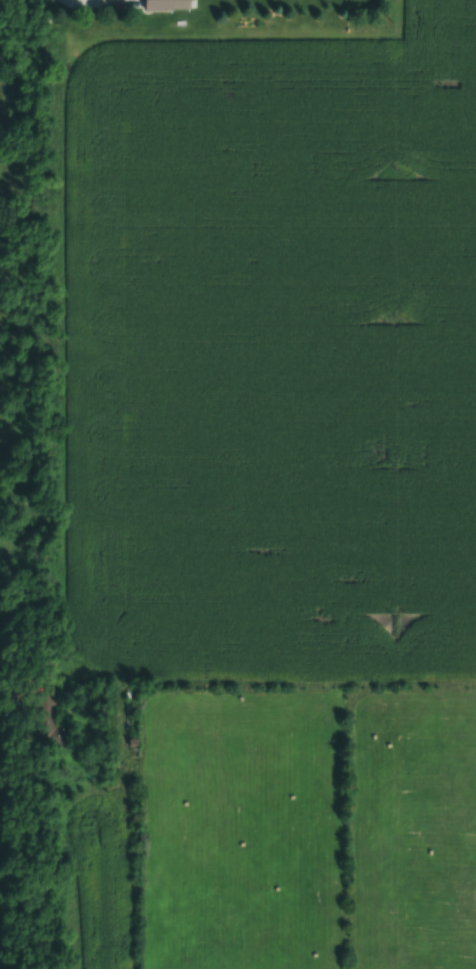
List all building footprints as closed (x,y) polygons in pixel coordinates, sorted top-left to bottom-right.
[(136,13),(183,13),(183,0),(136,0),(136,13)]
